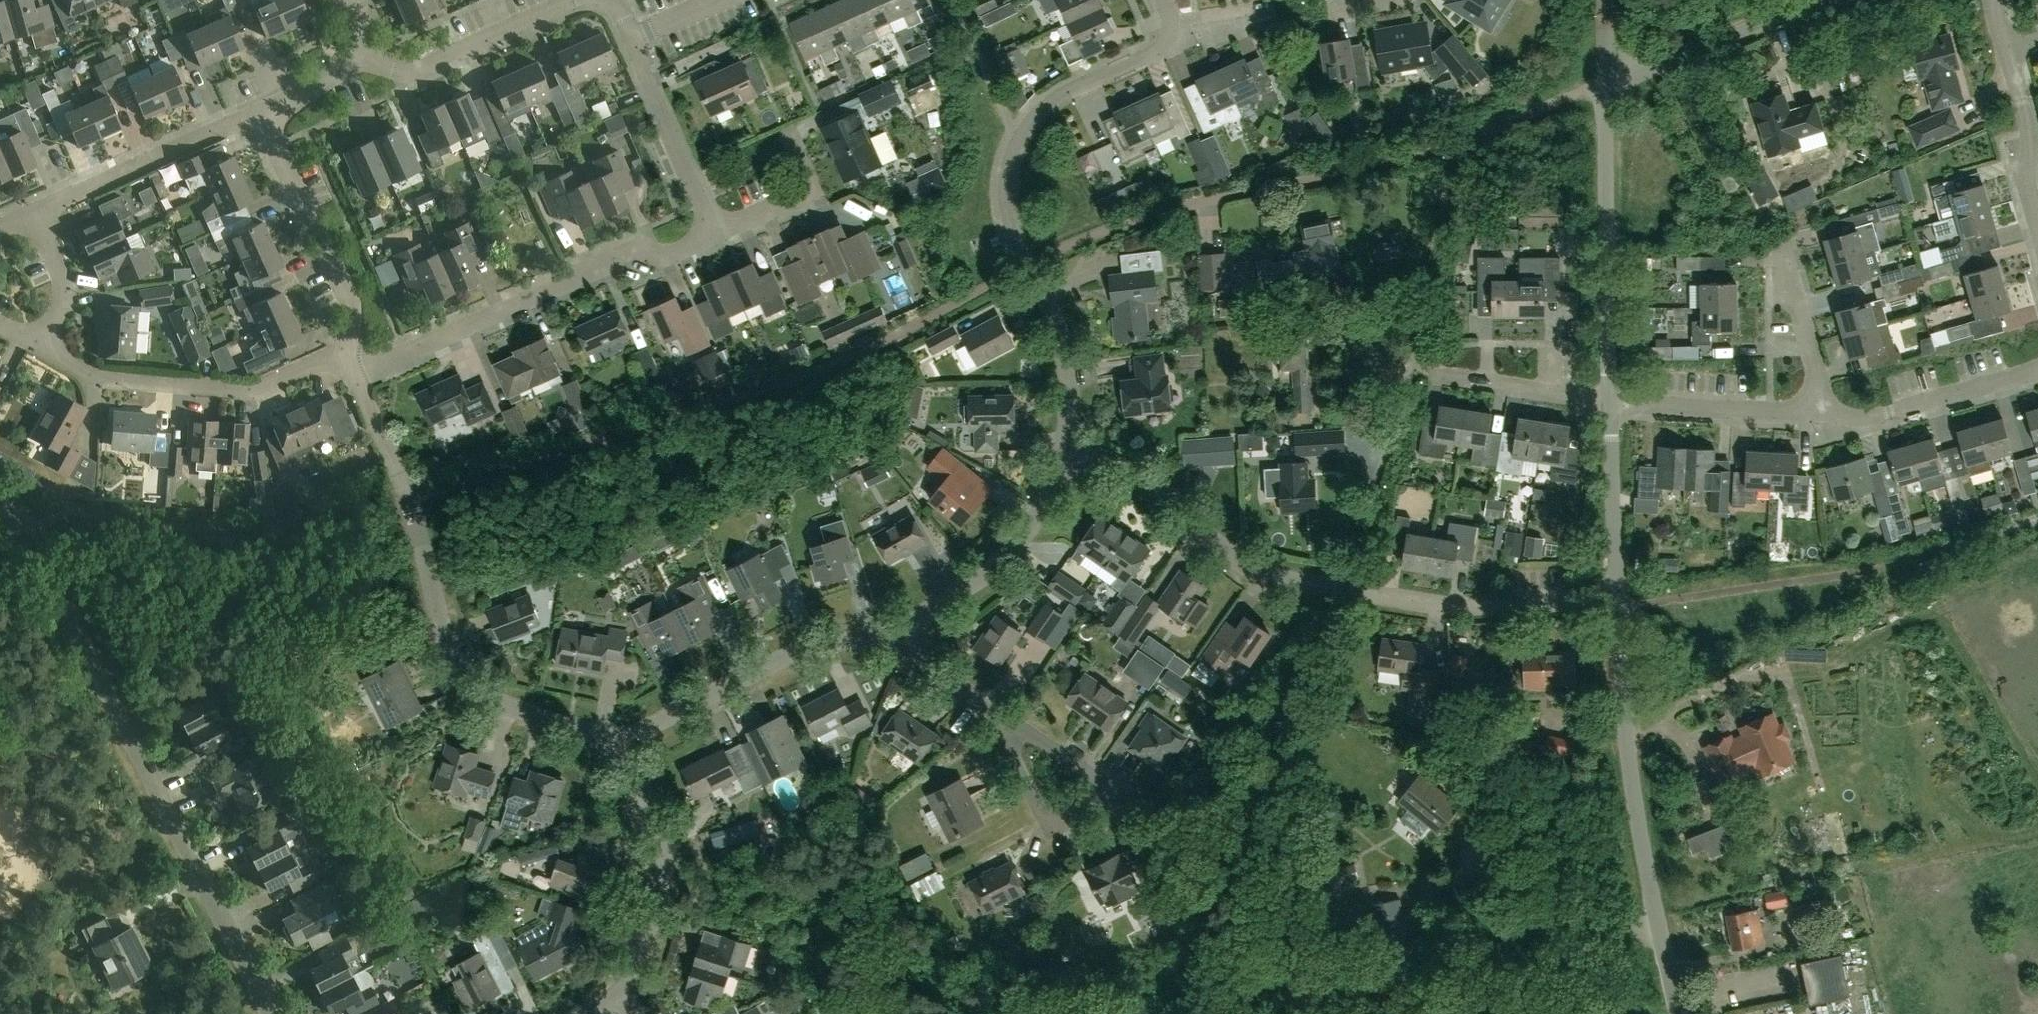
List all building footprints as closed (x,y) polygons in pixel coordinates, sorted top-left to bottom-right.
[(4,0),(0,1),(0,41),(14,37),(4,0)] [(4,0),(14,37),(32,32),(36,48),(57,43),(53,26),(49,12),(36,16),(32,0),(5,0),(4,0)] [(93,0),(65,0),(68,6),(57,11),(67,33),(78,28),(72,15),(95,5),(93,0)] [(178,0),(158,0),(164,13),(180,6),(178,0)] [(237,0),(223,0),(226,6),(204,16),(208,24),(222,56),(244,47),(229,11),(239,7),(237,0)] [(239,7),(250,2),(266,37),(288,27),(277,0),(237,0),(239,7)] [(288,27),(310,18),(302,0),(277,0),(288,27)] [(396,1),(406,24),(445,7),(442,0),(399,0),(396,1)] [(854,0),(843,0),(831,5),(847,41),(862,34),(867,47),(874,44),(854,0)] [(874,44),(881,40),(876,28),(889,22),(879,0),(854,0),(874,44)] [(904,0),(879,0),(889,22),(904,15),(909,28),(915,25),(904,0)] [(915,25),(923,22),(917,9),(931,3),(930,0),(904,0),(915,25)] [(975,7),(978,15),(998,6),(995,0),(990,0),(975,7)] [(1102,7),(1099,0),(1040,0),(1046,14),(1061,7),(1068,23),(1102,7)] [(1448,3),(1486,26),(1498,5),(1502,7),(1506,0),(1450,0),(1448,3)] [(847,41),(831,5),(811,14),(832,62),(840,59),(834,46),(847,41)] [(1102,7),(1068,23),(1075,38),(1060,45),(1069,64),(1089,55),(1084,44),(1113,31),(1102,7)] [(990,12),(981,16),(986,27),(995,23),(990,12)] [(832,62),(811,14),(790,24),(805,59),(820,53),(825,65),(832,62)] [(1376,32),(1375,32),(1377,45),(1382,72),(1422,65),(1434,80),(1449,67),(1457,77),(1463,72),(1474,85),(1486,74),(1453,35),(1435,51),(1431,51),(1426,23),(1405,27),(1405,29),(1377,34),(1376,32)] [(222,56),(208,24),(186,34),(200,66),(222,56)] [(602,32),(580,42),(594,76),(603,72),(607,76),(619,71),(602,32)] [(937,58),(950,53),(941,34),(929,39),(937,58)] [(173,35),(162,40),(172,62),(183,57),(173,35)] [(1914,57),(1901,60),(1906,80),(1919,76),(1920,78),(1924,77),(1932,108),(1962,100),(1954,69),(1958,68),(1949,35),(1911,45),(1914,57)] [(567,42),(570,47),(557,52),(564,68),(554,73),(560,84),(559,84),(570,108),(575,121),(590,114),(578,89),(587,85),(586,79),(594,76),(580,42),(577,38),(567,42)] [(1348,39),(1321,44),(1328,81),(1354,77),(1356,91),(1371,88),(1366,61),(1352,63),(1348,39)] [(913,63),(931,55),(926,44),(908,52),(913,63)] [(1031,72),(1020,47),(1005,53),(1016,78),(1031,72)] [(63,73),(79,67),(74,54),(58,60),(63,73)] [(117,55),(105,60),(117,85),(129,80),(117,55)] [(757,55),(698,81),(713,114),(772,88),(757,55)] [(888,72),(899,68),(894,56),(883,60),(888,72)] [(1219,66),(1239,107),(1251,102),(1254,110),(1279,99),(1269,75),(1255,82),(1244,59),(1237,62),(1234,59),(1219,66)] [(98,99),(86,104),(100,137),(122,127),(106,90),(117,85),(105,60),(94,65),(103,85),(93,89),(98,99)] [(570,108),(559,84),(549,89),(537,62),(514,72),(529,105),(537,101),(541,105),(553,100),(559,113),(570,108)] [(834,65),(840,78),(846,75),(840,62),(834,65)] [(873,68),(878,79),(887,74),(883,64),(873,68)] [(152,75),(166,107),(188,98),(174,66),(152,75)] [(1197,80),(1205,98),(1191,105),(1205,133),(1229,122),(1232,123),(1239,120),(1242,116),(1242,115),(1239,107),(1219,66),(1203,72),(1204,77),(1197,80)] [(529,105),(514,72),(491,82),(503,108),(492,113),(503,137),(514,133),(508,120),(521,114),(520,109),(529,105)] [(906,85),(911,96),(934,86),(929,74),(906,85)] [(166,107),(152,75),(130,85),(144,117),(166,107)] [(1458,92),(1454,78),(1441,82),(1445,96),(1458,92)] [(22,86),(27,97),(40,92),(34,80),(22,86)] [(842,80),(819,89),(824,100),(847,90),(842,80)] [(870,117),(902,102),(892,81),(860,95),(870,117)] [(100,137),(86,104),(75,109),(70,99),(60,104),(53,88),(42,93),(54,121),(60,136),(61,135),(62,138),(72,133),(78,146),(100,137)] [(464,148),(486,138),(489,143),(500,138),(489,113),(478,118),(467,93),(464,94),(462,90),(452,95),(454,99),(444,103),(459,138),(460,138),(464,148)] [(1137,103),(1156,145),(1178,135),(1180,139),(1191,134),(1181,110),(1169,115),(1159,93),(1137,103)] [(1796,137),(1822,129),(1814,104),(1788,112),(1783,94),(1752,104),(1769,156),(1799,146),(1796,137)] [(612,116),(606,100),(592,105),(599,122),(612,116)] [(616,101),(608,104),(612,115),(620,111),(616,101)] [(459,138),(444,103),(421,113),(432,138),(421,143),(432,169),(444,163),(440,156),(449,152),(450,148),(448,143),(459,138)] [(1156,145),(1137,103),(1115,113),(1125,135),(1112,141),(1123,165),(1146,155),(1144,150),(1156,145)] [(1302,107),(1285,115),(1303,153),(1319,145),(1313,131),(1302,107)] [(0,119),(0,147),(13,176),(36,165),(29,149),(42,144),(37,132),(43,130),(39,120),(33,123),(26,108),(0,119)] [(1951,109),(1908,127),(1917,147),(1959,129),(1951,109)] [(856,113),(824,128),(845,175),(877,161),(879,164),(894,158),(882,132),(868,138),(856,113)] [(60,136),(54,121),(47,124),(53,139),(60,136)] [(1335,138),(1327,125),(1317,132),(1325,144),(1335,138)] [(374,143),(390,179),(418,167),(401,131),(374,143)] [(1106,161),(1099,140),(1092,142),(1099,163),(1106,161)] [(390,179),(374,143),(346,155),(363,192),(390,179)] [(0,147),(0,182),(13,176),(0,147)] [(600,175),(588,180),(604,216),(610,213),(612,218),(627,211),(625,207),(628,205),(618,184),(631,178),(618,150),(594,161),(600,175)] [(210,193),(243,178),(233,156),(211,166),(205,152),(178,164),(190,190),(201,185),(206,184),(210,193)] [(910,154),(897,160),(901,172),(915,167),(910,154)] [(1213,165),(1200,171),(1206,185),(1221,182),(1213,165)] [(912,180),(920,198),(926,195),(946,186),(947,186),(942,174),(939,168),(938,169),(912,180)] [(1780,196),(1766,171),(1746,181),(1760,207),(1780,196)] [(604,216),(588,180),(574,186),(568,172),(545,182),(558,210),(570,205),(580,226),(604,216)] [(152,179),(160,196),(168,193),(160,175),(152,179)] [(1156,189),(1149,175),(1115,190),(1122,205),(1156,189)] [(243,178),(210,193),(214,202),(201,212),(210,232),(231,223),(226,213),(253,201),(243,178)] [(1931,186),(1934,198),(1941,221),(1955,216),(1989,207),(1982,184),(1958,191),(1955,179),(1931,186)] [(437,189),(414,199),(421,214),(443,204),(437,189)] [(130,215),(126,207),(121,195),(98,205),(103,217),(77,228),(89,254),(125,238),(118,220),(130,215)] [(1901,202),(1878,208),(1881,221),(1904,214),(1901,202)] [(1960,234),(1962,240),(1978,235),(1996,230),(1989,207),(1955,216),(1941,221),(1932,223),(1937,241),(1960,234)] [(240,259),(273,244),(263,221),(235,233),(231,223),(210,232),(220,252),(236,250),(240,259)] [(1302,227),(1306,250),(1294,252),(1295,260),(1270,263),(1272,278),(1302,274),(1340,267),(1335,245),(1330,221),(1302,227)] [(438,253),(454,291),(465,286),(466,289),(469,290),(477,287),(478,284),(476,281),(478,280),(468,257),(481,252),(468,223),(447,233),(453,246),(438,253)] [(1857,231),(1824,241),(1830,264),(1853,257),(1858,256),(1864,254),(1875,251),(1880,250),(1873,223),(1856,228),(1857,231)] [(189,224),(176,229),(182,242),(194,236),(189,224)] [(840,225),(814,236),(831,273),(847,265),(853,279),(874,270),(863,244),(851,249),(840,225)] [(1581,231),(1581,228),(1569,228),(1567,228),(1567,240),(1581,239),(1581,231)] [(891,237),(898,253),(911,247),(904,231),(891,237)] [(2024,231),(2003,239),(2007,249),(2028,241),(2024,231)] [(831,273),(814,236),(789,247),(800,272),(788,277),(799,303),(820,293),(814,280),(831,273)] [(125,238),(89,254),(100,280),(136,264),(141,275),(156,269),(147,248),(132,254),(125,238)] [(207,269),(218,263),(209,243),(198,248),(207,269)] [(1469,263),(1472,245),(1459,243),(1456,260),(1469,263)] [(273,244),(240,259),(243,267),(240,271),(234,273),(239,285),(229,289),(234,300),(263,287),(259,277),(283,266),(273,244)] [(438,253),(428,258),(421,244),(395,256),(408,284),(420,278),(430,301),(454,291),(438,253)] [(1944,249),(1933,253),(1935,259),(1937,264),(1959,258),(1957,252),(1956,246),(1944,249)] [(1144,272),(1110,276),(1117,337),(1122,336),(1122,341),(1146,338),(1142,301),(1156,300),(1153,271),(1163,270),(1160,250),(1142,252),(1144,272)] [(1830,264),(1837,287),(1871,277),(1867,265),(1878,262),(1875,251),(1864,254),(1858,256),(1853,257),(1830,264)] [(1226,252),(1200,254),(1203,290),(1228,288),(1226,252)] [(1518,281),(1519,316),(1544,316),(1544,291),(1560,291),(1560,281),(1560,256),(1518,256),(1518,281)] [(1505,257),(1477,257),(1478,281),(1493,281),(1493,316),(1519,316),(1518,281),(1505,281),(1505,257)] [(1677,269),(1701,269),(1701,257),(1677,257),(1677,269)] [(1255,279),(1252,258),(1236,260),(1239,281),(1255,279)] [(1953,267),(1951,261),(1937,264),(1937,265),(1928,267),(1919,270),(1921,275),(1923,282),(1943,276),(1955,273),(1953,267)] [(752,264),(728,274),(744,309),(759,302),(766,317),(787,308),(775,279),(762,285),(752,264)] [(1964,274),(1970,297),(2004,288),(1997,265),(1985,268),(1964,274)] [(190,268),(174,269),(175,279),(190,279),(190,268)] [(1881,273),(1879,274),(1879,275),(1882,285),(1893,282),(1904,279),(1901,268),(1881,273)] [(744,309),(728,274),(705,285),(714,306),(702,312),(714,340),(735,331),(728,316),(744,309)] [(1909,278),(1904,279),(1893,282),(1882,285),(1882,287),(1874,289),(1877,300),(1883,298),(1913,290),(1909,278)] [(196,289),(198,288),(194,279),(181,285),(196,318),(207,313),(196,289)] [(1701,308),(1736,307),(1736,283),(1701,284),(1701,308)] [(172,286),(140,292),(143,309),(175,303),(172,286)] [(2004,288),(1970,297),(1976,319),(1977,321),(1991,316),(2010,311),(2004,288)] [(258,328),(291,313),(281,292),(248,307),(248,306),(243,309),(248,321),(254,320),(258,328)] [(1275,294),(1219,300),(1221,319),(1277,313),(1275,294)] [(651,308),(666,341),(679,336),(687,354),(709,344),(696,315),(685,320),(675,298),(651,308)] [(1877,300),(1836,312),(1842,335),(1859,330),(1876,325),(1887,322),(1883,308),(1886,308),(1883,298),(1877,300)] [(137,307),(98,304),(96,325),(102,326),(99,355),(133,358),(137,307)] [(851,317),(858,332),(888,319),(881,304),(851,317)] [(187,306),(168,314),(190,363),(208,355),(187,306)] [(1736,307),(1701,308),(1701,321),(1691,321),(1692,345),(1710,345),(1710,331),(1736,331),(1736,307)] [(629,336),(617,310),(576,328),(588,354),(629,336)] [(291,313),(258,328),(262,338),(250,348),(254,357),(244,362),(249,373),(282,358),(277,348),(301,337),(291,313)] [(978,365),(1013,345),(998,316),(962,336),(978,365)] [(823,330),(829,345),(858,332),(851,317),(823,330)] [(1957,325),(1945,328),(1947,335),(1949,341),(1961,338),(1973,334),(1971,328),(1969,321),(1957,325)] [(1859,330),(1842,335),(1849,358),(1865,354),(1869,369),(1902,360),(1899,351),(1896,352),(1887,322),(1876,325),(1859,330)] [(960,340),(952,326),(926,340),(933,354),(960,340)] [(218,327),(208,332),(213,344),(223,339),(218,327)] [(1306,335),(1276,336),(1278,371),(1308,369),(1306,335)] [(518,355),(531,386),(548,378),(552,386),(563,381),(544,338),(515,351),(517,356),(518,355)] [(1673,359),(1673,346),(1649,346),(1649,359),(1673,359)] [(717,353),(700,361),(708,380),(726,372),(717,353)] [(518,355),(517,356),(495,365),(512,403),(523,399),(519,391),(531,386),(518,355)] [(770,369),(764,355),(760,356),(754,370),(755,374),(770,369)] [(1126,414),(1170,409),(1167,376),(1164,377),(1161,355),(1136,358),(1138,380),(1122,382),(1126,414)] [(657,365),(644,371),(651,387),(664,381),(657,365)] [(496,412),(483,383),(466,390),(459,376),(417,395),(430,424),(450,415),(451,416),(463,411),(469,424),(496,412)] [(593,418),(589,409),(576,380),(563,386),(580,423),(593,418)] [(1312,422),(1310,384),(1293,384),(1295,423),(1312,422)] [(924,396),(926,388),(912,385),(910,393),(924,396)] [(57,395),(34,437),(55,449),(47,463),(68,475),(80,454),(66,446),(85,411),(57,395)] [(974,430),(975,452),(998,451),(998,430),(1014,429),(1013,395),(969,396),(970,431),(974,430)] [(303,403),(293,407),(309,442),(332,433),(335,441),(356,431),(343,403),(323,411),(318,399),(305,405),(303,403)] [(529,432),(517,405),(503,411),(515,438),(529,432)] [(1459,445),(1465,410),(1440,406),(1437,424),(1424,422),(1419,455),(1443,459),(1446,443),(1459,445)] [(309,442),(293,407),(283,412),(284,414),(271,420),(282,445),(271,450),(282,474),(303,464),(299,456),(313,450),(309,442)] [(2025,412),(2035,446),(2037,445),(2037,408),(2025,412)] [(1465,410),(1459,445),(1473,447),(1471,462),(1497,466),(1502,434),(1488,432),(1491,414),(1465,410)] [(155,416),(115,413),(112,445),(152,448),(151,466),(168,468),(170,434),(153,432),(155,416)] [(548,422),(553,433),(563,428),(558,418),(548,422)] [(1502,434),(1497,466),(1496,471),(1522,475),(1524,458),(1538,460),(1544,422),(1518,418),(1516,434),(1503,432),(1502,434)] [(2002,418),(1979,425),(1989,459),(2012,452),(2002,418)] [(216,461),(219,422),(191,419),(187,459),(197,460),(196,469),(215,470),(216,461)] [(248,424),(219,422),(216,461),(245,464),(248,424)] [(1570,426),(1544,422),(1538,460),(1552,463),(1550,479),(1575,483),(1581,444),(1567,441),(1570,426)] [(1989,459),(1979,425),(1974,426),(1973,422),(1959,426),(1961,430),(1956,432),(1966,465),(1975,473),(1991,468),(1989,459)] [(1322,431),(1294,432),(1295,456),(1323,455),(1322,431)] [(1239,450),(1251,449),(1250,433),(1238,434),(1239,450)] [(1235,463),(1233,437),(1182,440),(1184,466),(1235,463)] [(1919,478),(1943,472),(1933,438),(1910,445),(1919,478)] [(1919,478),(1910,445),(1887,451),(1896,484),(1896,485),(1897,485),(1906,482),(1908,489),(1914,492),(1922,490),(1919,479),(1919,478)] [(182,476),(184,447),(171,446),(168,474),(182,476)] [(1684,488),(1686,448),(1658,447),(1657,466),(1639,465),(1638,497),(1662,498),(1662,487),(1684,488)] [(1686,448),(1684,488),(1712,490),(1711,510),(1727,511),(1729,478),(1713,477),(1714,450),(1686,448)] [(265,449),(251,451),(256,480),(269,478),(265,449)] [(930,500),(962,526),(985,498),(967,483),(974,474),(943,449),(928,468),(945,482),(930,500)] [(1770,489),(1772,453),(1747,452),(1746,478),(1733,478),(1732,506),(1744,507),(1744,502),(1756,503),(1757,488),(1770,489)] [(1797,455),(1772,453),(1770,489),(1784,490),(1783,504),(1794,504),(1794,510),(1808,511),(1810,480),(1796,480),(1797,455)] [(2026,456),(2032,479),(2037,478),(2037,454),(2037,453),(2026,456)] [(2026,456),(2013,460),(2024,495),(2029,494),(2031,502),(2037,500),(2037,498),(2032,479),(2026,456)] [(1837,501),(1873,491),(1864,458),(1827,468),(1837,501)] [(890,474),(883,459),(860,470),(868,485),(890,474)] [(353,465),(359,477),(370,472),(365,460),(353,465)] [(1279,467),(1264,468),(1266,497),(1281,496),(1282,512),(1316,510),(1315,480),(1309,480),(1308,460),(1279,462),(1279,467)] [(1954,469),(1943,472),(1951,503),(1963,500),(1954,469)] [(1962,475),(1956,476),(1963,500),(1968,498),(1974,497),(1971,486),(1969,476),(1968,473),(1962,475)] [(835,482),(823,485),(827,497),(839,493),(835,482)] [(1887,496),(1885,487),(1873,491),(1887,542),(1899,539),(1900,539),(1898,535),(1887,496)] [(276,499),(279,510),(294,503),(289,488),(276,493),(276,499)] [(299,495),(302,502),(315,496),(313,489),(299,495)] [(1899,493),(1887,496),(1898,535),(1910,531),(1905,515),(1899,493)] [(252,512),(275,514),(272,498),(259,497),(253,496),(252,512)] [(1505,502),(1493,500),(1485,500),(1484,516),(1503,517),(1505,502)] [(1930,516),(1934,529),(1951,524),(1947,511),(1930,516)] [(1427,572),(1432,537),(1408,533),(1410,517),(1398,515),(1392,548),(1405,550),(1402,568),(1427,572)] [(892,524),(873,535),(889,563),(911,550),(912,552),(926,543),(910,516),(892,526),(892,524)] [(1103,565),(1124,533),(1100,516),(1071,558),(1080,564),(1087,554),(1103,565)] [(812,546),(817,580),(822,579),(823,583),(847,576),(840,550),(851,546),(843,519),(821,526),(825,542),(812,546)] [(1432,537),(1427,572),(1453,576),(1456,558),(1472,560),(1477,526),(1449,521),(1447,540),(1432,537)] [(1501,549),(1505,525),(1498,524),(1494,548),(1501,549)] [(687,535),(691,546),(702,542),(698,530),(687,535)] [(1523,534),(1507,531),(1504,555),(1520,557),(1523,534)] [(1124,533),(1103,565),(1118,575),(1111,585),(1120,592),(1149,550),(1124,533)] [(1529,537),(1527,556),(1540,558),(1543,539),(1529,537)] [(782,544),(759,555),(728,571),(742,599),(754,593),(762,608),(782,598),(774,582),(784,577),(780,569),(792,563),(782,544)] [(614,560),(612,556),(599,563),(600,565),(605,575),(618,568),(614,560)] [(561,566),(548,571),(553,583),(558,581),(561,566)] [(1084,590),(1058,572),(1049,585),(1076,603),(1077,601),(1084,590)] [(1180,572),(1159,603),(1158,605),(1160,606),(1182,621),(1184,617),(1195,625),(1211,602),(1200,594),(1204,588),(1180,572)] [(673,610),(690,644),(714,632),(705,616),(717,610),(700,576),(678,587),(686,603),(673,610)] [(1092,595),(1084,590),(1077,601),(1090,610),(1094,604),(1092,595)] [(617,606),(609,591),(597,597),(605,613),(617,606)] [(503,641),(530,630),(529,627),(540,623),(529,595),(491,610),(503,641)] [(1138,637),(1160,606),(1158,605),(1159,603),(1148,595),(1125,628),(1138,637)] [(1104,623),(1117,632),(1136,606),(1122,597),(1104,623)] [(690,644),(673,610),(660,617),(652,601),(630,612),(643,638),(655,632),(667,656),(690,644)] [(1046,603),(1027,630),(1044,641),(1062,615),(1046,603)] [(996,617),(975,647),(999,664),(1020,633),(996,617)] [(1212,686),(1221,673),(1235,653),(1249,663),(1270,634),(1245,617),(1230,640),(1220,633),(1201,659),(1202,660),(1193,673),(1212,686)] [(622,660),(627,632),(610,629),(609,637),(563,629),(556,664),(604,673),(606,657),(622,660)] [(1381,654),(1378,669),(1391,671),(1403,673),(1401,690),(1410,691),(1408,708),(1413,708),(1412,719),(1425,720),(1428,694),(1434,694),(1434,691),(1438,692),(1440,677),(1436,676),(1437,670),(1429,669),(1420,668),(1422,656),(1423,644),(1403,641),(1383,638),(1381,654)] [(1521,668),(1517,671),(1517,679),(1521,683),(1525,685),(1525,688),(1551,687),(1551,684),(1575,683),(1574,651),(1548,652),(1548,649),(1524,649),(1524,653),(1525,666),(1521,668)] [(1149,689),(1164,668),(1139,651),(1125,672),(1149,689)] [(1452,655),(1449,674),(1456,675),(1464,677),(1467,658),(1452,655)] [(397,665),(366,681),(388,724),(419,708),(397,665)] [(1161,680),(1171,687),(1179,676),(1169,669),(1161,680)] [(1123,701),(1087,676),(1069,702),(1105,727),(1123,701)] [(188,733),(220,717),(213,702),(223,697),(214,679),(189,692),(195,703),(177,712),(188,733)] [(848,707),(839,690),(803,708),(817,735),(843,722),(850,734),(872,723),(860,700),(848,707)] [(284,709),(286,708),(278,693),(268,698),(276,713),(284,709)] [(935,735),(899,710),(881,737),(917,761),(935,735)] [(1185,738),(1149,714),(1141,726),(1145,729),(1130,750),(1146,760),(1147,759),(1163,769),(1185,738)] [(1714,719),(1719,731),(1731,726),(1726,714),(1714,719)] [(1736,740),(1719,747),(1728,767),(1716,772),(1721,785),(1735,779),(1733,774),(1757,764),(1760,770),(1791,756),(1783,739),(1788,737),(1783,725),(1778,728),(1772,715),(1741,728),(1745,738),(1737,741),(1736,740)] [(227,731),(220,717),(188,733),(199,755),(217,745),(222,756),(247,743),(238,725),(227,731)] [(804,762),(783,719),(751,735),(772,778),(804,762)] [(1520,728),(1497,722),(1491,748),(1543,761),(1546,748),(1527,744),(1518,735),(1520,728)] [(478,754),(448,745),(435,786),(465,795),(467,790),(487,797),(494,774),(474,767),(478,754)] [(737,777),(724,751),(706,760),(705,758),(681,770),(695,798),(737,777)] [(259,755),(212,779),(219,793),(230,787),(243,811),(279,792),(259,755)] [(515,780),(501,825),(519,831),(524,813),(550,821),(562,781),(533,772),(529,784),(515,780)] [(1420,775),(1399,800),(1408,808),(1400,819),(1420,836),(1429,825),(1438,832),(1457,808),(1439,793),(1440,791),(1420,775)] [(936,807),(925,812),(933,827),(943,822),(951,836),(980,822),(960,783),(931,797),(936,807)] [(757,824),(764,836),(782,827),(773,809),(759,816),(757,824)] [(249,851),(245,853),(252,866),(255,865),(258,869),(290,852),(304,845),(307,843),(300,829),(294,832),(285,814),(256,829),(261,840),(247,847),(249,851)] [(464,836),(467,837),(467,836),(480,841),(485,826),(487,822),(471,816),(464,836)] [(1732,821),(1687,838),(1693,853),(1707,848),(1710,857),(1727,851),(1724,841),(1738,836),(1732,821)] [(493,829),(485,826),(480,841),(478,846),(485,848),(486,844),(487,844),(493,829)] [(259,872),(256,874),(263,888),(267,886),(268,890),(287,880),(293,891),(318,878),(315,872),(317,871),(304,845),(290,852),(258,869),(259,872)] [(525,863),(556,855),(553,845),(522,854),(525,863)] [(1121,853),(1085,871),(1103,907),(1139,889),(1121,853)] [(560,861),(553,884),(598,899),(609,866),(591,861),(590,855),(560,861)] [(1359,879),(1356,863),(1347,864),(1346,858),(1338,860),(1339,867),(1318,871),(1321,887),(1327,886),(1327,888),(1332,887),(1333,895),(1343,892),(1341,882),(1359,879)] [(1009,863),(970,883),(984,911),(1024,892),(1009,863)] [(332,939),(327,927),(321,915),(333,908),(322,885),(300,897),(305,908),(283,919),(295,943),(307,937),(313,949),(332,939)] [(416,896),(410,886),(400,891),(405,902),(416,896)] [(1788,905),(1785,890),(1766,894),(1769,908),(1788,905)] [(400,908),(402,913),(419,905),(415,898),(398,906),(400,908)] [(1409,937),(1400,899),(1347,909),(1354,938),(1372,934),(1383,987),(1418,980),(1414,959),(1426,956),(1421,935),(1409,937)] [(557,930),(521,947),(537,978),(562,965),(561,963),(582,952),(573,935),(581,910),(555,901),(548,921),(554,923),(557,930)] [(1756,928),(1753,910),(1726,915),(1732,950),(1764,944),(1761,927),(1756,928)] [(1165,917),(1171,928),(1179,924),(1174,913),(1165,917)] [(150,966),(132,930),(117,938),(106,917),(82,929),(93,950),(97,949),(114,984),(150,966)] [(515,988),(487,932),(473,939),(480,953),(460,963),(467,976),(455,982),(469,1008),(501,991),(503,994),(515,988)] [(702,941),(695,964),(728,975),(732,963),(744,967),(751,945),(728,937),(724,949),(702,941)] [(323,963),(309,970),(320,992),(352,975),(361,966),(356,956),(347,938),(318,952),(323,963)] [(1849,996),(1847,986),(1840,955),(1837,943),(1798,951),(1810,1004),(1849,996)] [(376,955),(365,960),(371,974),(382,970),(376,955)] [(695,964),(687,987),(688,987),(684,999),(717,1009),(728,975),(695,964)] [(320,992),(331,1013),(345,1006),(349,1013),(355,1013),(379,1002),(372,988),(374,984),(374,981),(373,977),(371,975),(368,972),(364,969),(352,975),(320,992)] [(778,984),(789,988),(793,977),(781,973),(778,984)] [(712,1013),(739,1013),(740,1013),(734,1002),(712,1013)] [(389,1004),(368,1013),(394,1013),(389,1004)]
